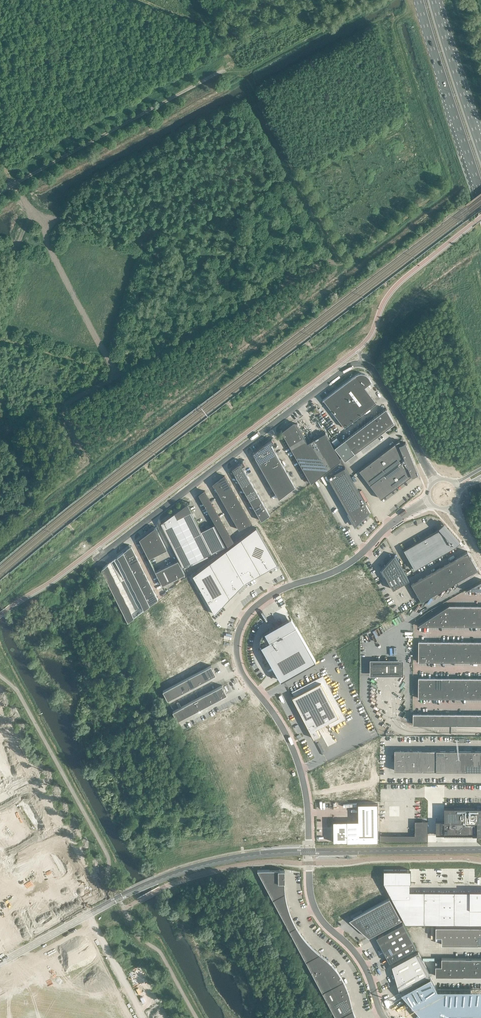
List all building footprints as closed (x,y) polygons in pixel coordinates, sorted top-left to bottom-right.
[(376,403),(365,387),(371,382),(369,378),(368,377),(368,376),(367,375),(366,375),(365,374),(364,374),(363,373),(362,373),(361,373),(360,373),(359,373),(358,374),(357,374),(356,374),(355,375),(322,400),(323,400),(324,400),(344,427),(376,403)] [(345,440),(335,447),(345,460),(355,453),(351,449),(356,445),(359,449),(385,430),(387,428),(388,427),(389,427),(392,425),(390,423),(393,421),(394,421),(388,411),(388,412),(387,410),(386,408),(345,440)] [(305,438),(296,423),(296,424),(294,423),(293,423),(293,422),(281,431),(311,483),(341,460),(325,432),(307,442),(305,438)] [(262,446),(258,449),(253,453),(254,455),(255,457),(257,461),(279,499),(295,486),(271,444),(274,442),(273,441),(272,439),(262,446)] [(402,443),(399,440),(359,470),(362,474),(363,474),(378,494),(377,494),(381,498),(399,485),(409,477),(411,475),(412,476),(418,473),(415,464),(414,464),(414,462),(413,462),(413,460),(412,458),(412,457),(412,458),(411,456),(411,455),(410,453),(409,451),(408,449),(407,447),(407,446),(406,444),(407,444),(406,444),(405,442),(402,443)] [(236,466),(232,469),(235,474),(261,521),(270,514),(242,466),(245,464),(244,463),(243,461),(236,466)] [(369,510),(345,467),(328,477),(348,513),(347,514),(352,521),(355,525),(364,516),(364,517),(370,512),(370,511),(369,510)] [(224,475),(219,480),(213,484),(214,486),(214,487),(214,486),(239,529),(249,524),(250,524),(249,524),(251,523),(224,475)] [(198,494),(204,503),(228,546),(234,541),(233,541),(204,491),(199,495),(199,494),(198,494)] [(201,531),(187,503),(164,521),(161,522),(183,567),(211,552),(212,553),(212,552),(225,546),(214,524),(201,531)] [(438,527),(440,529),(404,550),(415,569),(457,545),(456,544),(460,541),(458,539),(457,537),(456,537),(455,535),(453,534),(454,534),(453,533),(452,532),(450,530),(444,523),(438,527)] [(139,539),(149,558),(167,549),(156,527),(139,539)] [(277,564),(256,527),(241,538),(260,571),(267,566),(268,569),(270,568),(276,565),(277,564)] [(260,571),(241,538),(226,550),(245,582),(252,578),(254,577),(253,577),(252,575),(260,571)] [(123,552),(126,557),(127,559),(136,555),(131,545),(123,552)] [(245,582),(226,550),(210,562),(227,592),(236,587),(237,590),(239,589),(238,589),(245,582)] [(478,569),(467,551),(455,558),(455,559),(412,584),(411,583),(421,601),(478,569)] [(126,557),(123,552),(117,557),(119,560),(126,557)] [(139,561),(136,555),(127,559),(127,560),(129,564),(130,566),(139,561)] [(395,555),(382,569),(393,589),(409,580),(395,555)] [(162,585),(185,574),(178,560),(156,571),(162,585)] [(142,568),(139,561),(130,566),(131,568),(133,571),(133,572),(142,568)] [(193,575),(214,613),(214,614),(216,612),(221,607),(222,606),(220,603),(230,597),(227,592),(210,562),(193,575)] [(145,574),(142,568),(133,572),(135,575),(136,578),(145,574)] [(149,580),(145,574),(136,578),(138,582),(140,585),(149,580)] [(168,593),(128,623),(148,662),(182,644),(189,657),(211,646),(215,627),(188,576),(168,592),(168,593)] [(152,586),(149,580),(140,585),(142,589),(143,591),(152,586)] [(465,590),(466,590),(467,589),(468,590),(479,590),(480,589),(480,581),(465,590)] [(155,593),(152,586),(143,591),(144,593),(145,596),(146,597),(155,593)] [(158,599),(155,593),(146,597),(147,600),(150,605),(158,599)] [(150,605),(147,600),(140,603),(144,610),(150,605)] [(443,609),(417,625),(417,626),(418,625),(418,626),(480,626),(480,606),(449,605),(443,609)] [(134,617),(131,612),(125,615),(128,622),(134,617)] [(260,640),(260,641),(260,642),(260,643),(261,644),(261,645),(261,646),(281,680),(333,651),(314,616),(296,626),(291,617),(265,632),(264,632),(264,633),(263,633),(262,634),(262,635),(261,635),(261,636),(261,637),(260,638),(260,639),(260,640)] [(418,642),(418,662),(480,662),(480,642),(418,641),(418,642)] [(400,662),(373,662),(373,674),(376,674),(376,671),(377,671),(377,673),(400,673),(400,662)] [(211,665),(163,691),(168,700),(216,674),(211,665)] [(418,677),(418,698),(480,698),(480,678),(418,677)] [(321,682),(292,697),(314,738),(320,735),(314,723),(325,717),(327,722),(339,716),(321,682)] [(222,685),(173,711),(177,720),(227,694),(222,685)] [(413,713),(413,724),(480,724),(480,714),(413,713)] [(394,770),(480,771),(480,750),(394,749),(394,770)] [(378,841),(378,803),(357,803),(357,821),(332,821),(333,842),(378,841)] [(436,835),(480,835),(480,807),(477,807),(444,807),(444,821),(436,821),(436,835)] [(257,869),(268,890),(284,881),(284,880),(284,876),(284,875),(285,871),(285,869),(270,869),(257,869)] [(342,870),(333,870),(333,882),(336,882),(336,885),(344,901),(345,901),(346,904),(345,904),(351,915),(388,895),(381,882),(381,869),(342,870)] [(384,869),(384,882),(392,898),(409,898),(410,891),(410,870),(384,869)] [(268,890),(273,899),(285,892),(285,889),(284,886),(284,882),(284,881),(268,890)] [(409,898),(392,898),(405,923),(425,923),(425,891),(410,891),(409,898)] [(425,891),(425,923),(440,923),(440,891),(425,891)] [(440,891),(440,923),(455,923),(455,891),(440,891)] [(455,891),(455,923),(470,923),(470,891),(455,891)] [(470,923),(480,923),(480,891),(470,891),(470,923)] [(285,895),(285,892),(273,899),(282,916),(290,912),(288,908),(288,906),(287,903),(287,902),(286,898),(285,895)] [(389,898),(352,918),(356,917),(358,921),(358,922),(357,922),(372,935),(401,919),(389,898)] [(282,916),(289,929),(296,926),(296,925),(294,922),(293,919),(292,918),(291,916),(290,912),(282,916)] [(402,923),(376,937),(389,961),(416,947),(402,923)] [(289,929),(296,943),(305,938),(302,935),(301,934),(299,930),(297,927),(296,926),(289,929)] [(435,926),(435,936),(441,936),(441,944),(477,944),(480,945),(480,927),(435,926)] [(308,941),(305,938),(296,943),(299,947),(308,942),(308,941)] [(299,947),(301,952),(312,946),(311,945),(308,942),(299,947)] [(301,952),(306,960),(320,953),(317,950),(315,949),(312,946),(301,952)] [(418,952),(392,966),(392,967),(393,967),(396,972),(395,972),(396,972),(394,973),(397,984),(399,983),(399,984),(402,989),(399,990),(399,992),(431,975),(418,952)] [(320,953),(306,960),(310,969),(328,960),(327,959),(325,957),(324,956),(320,953)] [(441,957),(441,965),(435,965),(435,975),(477,975),(477,976),(480,976),(480,958),(441,957)] [(331,963),(328,960),(310,969),(315,978),(335,967),(334,966),(332,963),(331,963)] [(337,971),(335,967),(315,978),(322,991),(343,980),(341,977),(340,975),(339,974),(338,972),(337,971)] [(399,993),(400,994),(411,988),(413,992),(405,997),(424,1017),(480,1017),(480,989),(437,989),(430,976),(399,993)] [(344,982),(343,980),(322,991),(329,1004),(349,994),(348,991),(347,989),(345,985),(344,982)] [(349,996),(349,994),(329,1004),(336,1017),(353,1009),(353,1008),(352,1005),(350,999),(350,998),(349,996)] [(353,1009),(336,1017),(356,1017),(355,1014),(354,1012),(353,1009)]
